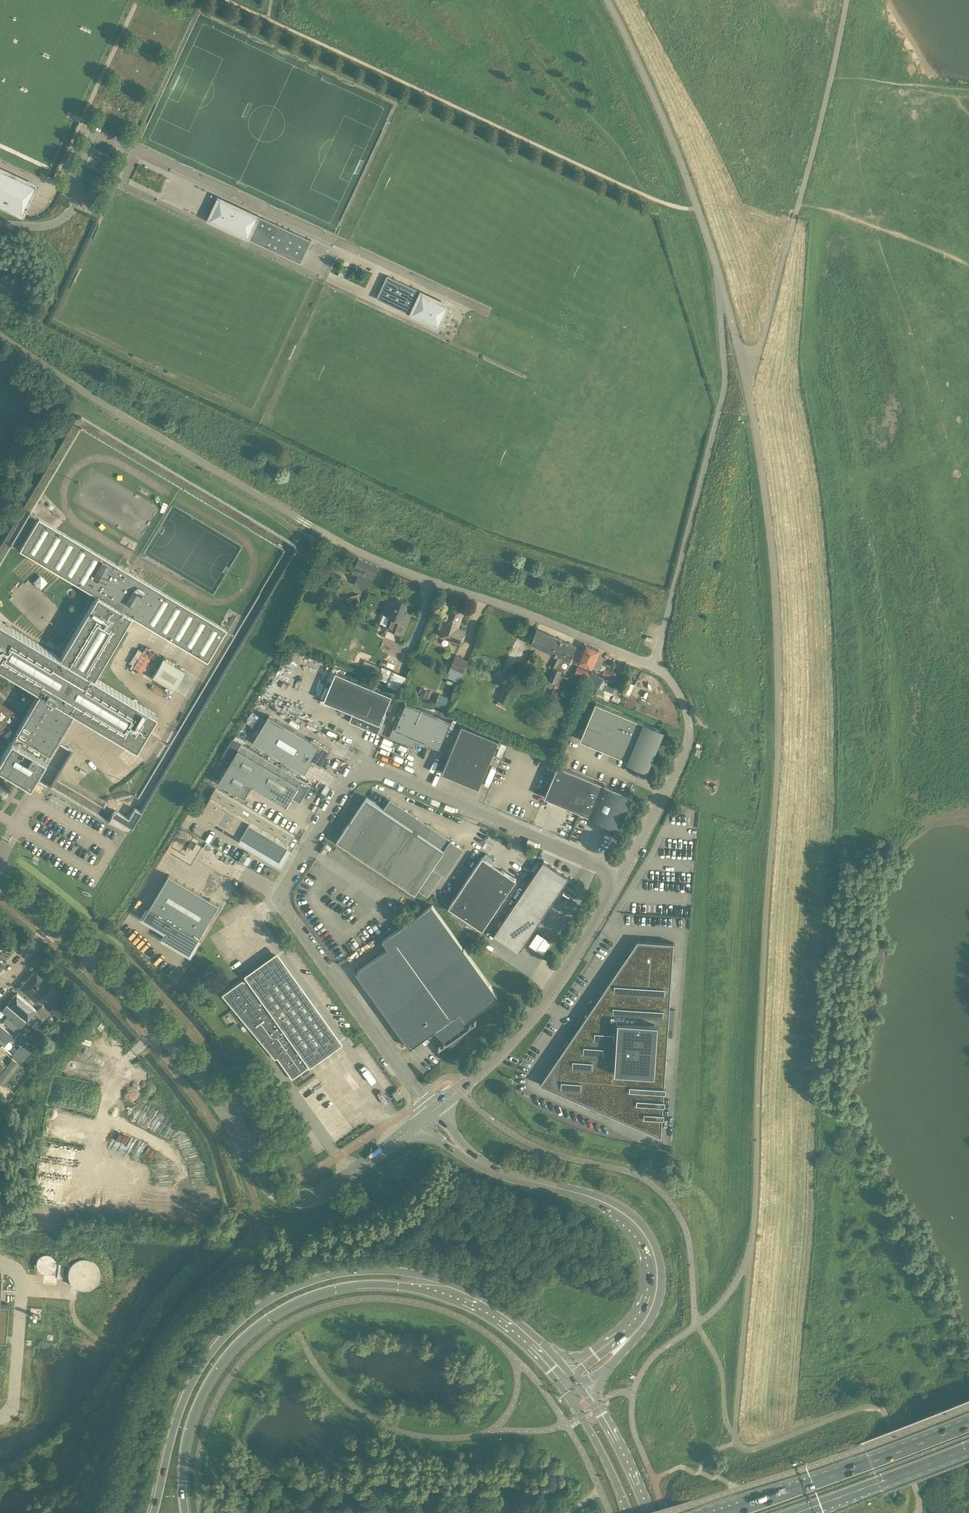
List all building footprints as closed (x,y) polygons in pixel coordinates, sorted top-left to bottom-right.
[(0,170),(0,204),(21,214),(34,186),(0,170)] [(256,216),(220,199),(211,218),(247,235),(246,237),(301,263),(311,240),(257,214),(256,216)] [(424,292),(387,275),(376,298),(413,315),(414,313),(438,324),(447,305),(423,294),(424,292)] [(0,731),(0,730),(10,740),(6,747),(0,757),(0,768),(17,778),(29,785),(34,777),(57,738),(73,711),(135,748),(146,730),(155,714),(94,677),(130,615),(192,652),(207,661),(226,630),(210,620),(162,592),(144,581),(53,527),(38,518),(19,549),(35,558),(96,595),(60,657),(0,621),(0,667),(39,691),(15,731),(13,730),(7,724),(16,716),(16,715),(17,714),(17,713),(16,712),(16,711),(15,711),(1,702),(0,701),(0,731)] [(358,557),(351,572),(358,575),(354,584),(368,590),(379,566),(358,557)] [(335,588),(341,576),(337,574),(337,575),(334,573),(331,577),(328,584),(335,588)] [(387,625),(396,629),(403,632),(408,617),(401,614),(406,601),(390,595),(383,613),(391,616),(387,625)] [(450,607),(440,635),(461,642),(465,629),(458,627),(463,611),(450,607)] [(530,643),(558,655),(564,640),(537,628),(530,643)] [(576,645),(564,640),(558,655),(564,658),(569,660),(576,645)] [(586,643),(578,661),(584,664),(592,646),(586,643)] [(142,644),(129,666),(141,673),(154,651),(142,644)] [(585,664),(584,667),(589,669),(590,666),(590,667),(598,649),(592,646),(584,664),(585,664)] [(455,654),(450,666),(463,672),(468,660),(455,654)] [(559,669),(564,658),(558,655),(553,667),(548,679),(556,682),(562,670),(559,669)] [(162,658),(151,677),(173,690),(184,670),(162,658)] [(539,664),(528,658),(525,665),(536,670),(539,664)] [(380,666),(370,662),(366,671),(376,675),(380,666)] [(574,673),(578,675),(581,677),(584,669),(577,666),(574,673)] [(606,667),(603,673),(610,677),(613,670),(606,667)] [(581,677),(588,680),(591,672),(584,669),(581,677)] [(395,670),(389,685),(401,689),(406,674),(395,670)] [(335,671),(323,699),(353,712),(349,721),(378,733),(386,714),(384,713),(392,694),(335,671)] [(591,671),(591,672),(588,680),(589,681),(586,689),(596,693),(599,687),(604,689),(609,679),(591,671)] [(498,698),(509,703),(520,682),(509,676),(498,698)] [(422,688),(419,695),(427,698),(430,692),(422,688)] [(439,693),(434,704),(446,709),(451,698),(439,693)] [(614,695),(612,700),(618,703),(620,698),(614,695)] [(396,720),(389,737),(413,747),(417,738),(439,747),(451,719),(406,701),(398,721),(396,720)] [(580,739),(645,766),(661,728),(596,701),(580,739)] [(269,714),(253,741),(305,772),(311,762),(320,767),(330,749),(313,739),(312,740),(269,714)] [(460,779),(480,731),(462,724),(442,772),(460,779)] [(499,739),(480,731),(460,779),(479,787),(499,739)] [(224,755),(231,760),(218,781),(245,797),(252,785),(286,806),(292,797),(300,802),(310,785),(233,738),(232,737),(222,754),(224,755)] [(544,796),(619,827),(632,795),(558,764),(544,796)] [(113,786),(123,776),(113,765),(103,775),(113,786)] [(55,784),(59,775),(49,770),(45,779),(55,784)] [(201,811),(215,819),(229,795),(215,787),(201,811)] [(215,819),(228,827),(242,803),(229,795),(215,819)] [(366,796),(337,840),(415,893),(418,889),(418,888),(444,849),(384,809),(383,808),(366,796)] [(228,827),(241,834),(255,811),(242,803),(228,827)] [(107,820),(124,830),(130,829),(134,821),(140,811),(134,807),(128,817),(114,809),(107,820)] [(241,834),(254,842),(268,819),(255,811),(241,834)] [(254,842),(267,850),(281,827),(268,819),(254,842)] [(281,827),(267,850),(280,858),(294,835),(281,827)] [(208,850),(211,845),(206,842),(203,847),(208,850)] [(448,906),(482,929),(516,879),(482,856),(448,906)] [(493,934),(513,947),(519,951),(523,945),(524,945),(565,884),(564,883),(569,877),(563,873),(543,860),(493,934)] [(219,904),(169,874),(143,917),(168,931),(164,938),(190,953),(219,904)] [(355,971),(360,979),(410,1047),(434,1030),(440,1035),(438,1037),(443,1042),(445,1040),(451,1045),(469,1027),(463,1021),(498,996),(432,904),(382,940),(388,948),(355,971)] [(551,938),(537,929),(530,941),(543,950),(551,938)] [(643,1128),(661,1136),(665,1086),(674,942),(638,940),(540,1083),(626,1121),(643,1128)] [(243,980),(222,995),(275,1058),(277,1057),(292,1078),(312,1064),(310,1061),(339,1041),(277,955),(249,976),(249,977),(244,981),(243,980)] [(17,987),(36,1002),(54,981),(35,966),(17,987)] [(27,1020),(36,1008),(15,991),(6,1002),(27,1020)] [(2,1019),(16,1031),(25,1020),(5,1004),(1,1009),(7,1014),(2,1019)] [(41,1005),(38,1009),(46,1016),(50,1012),(41,1005)] [(34,1013),(43,1020),(46,1016),(38,1009),(34,1013)] [(43,1034),(53,1021),(46,1016),(43,1020),(36,1028),(43,1034)] [(12,1033),(0,1024),(0,1041),(4,1044),(12,1033)] [(19,1031),(16,1035),(24,1042),(28,1038),(19,1031)] [(24,1042),(16,1035),(12,1040),(19,1045),(21,1046),(24,1042)] [(24,1042),(21,1046),(19,1045),(11,1054),(21,1062),(27,1055),(32,1048),(24,1042)] [(402,1096),(397,1088),(392,1092),(397,1099),(402,1096)] [(59,1165),(60,1153),(49,1152),(47,1164),(59,1165)]
